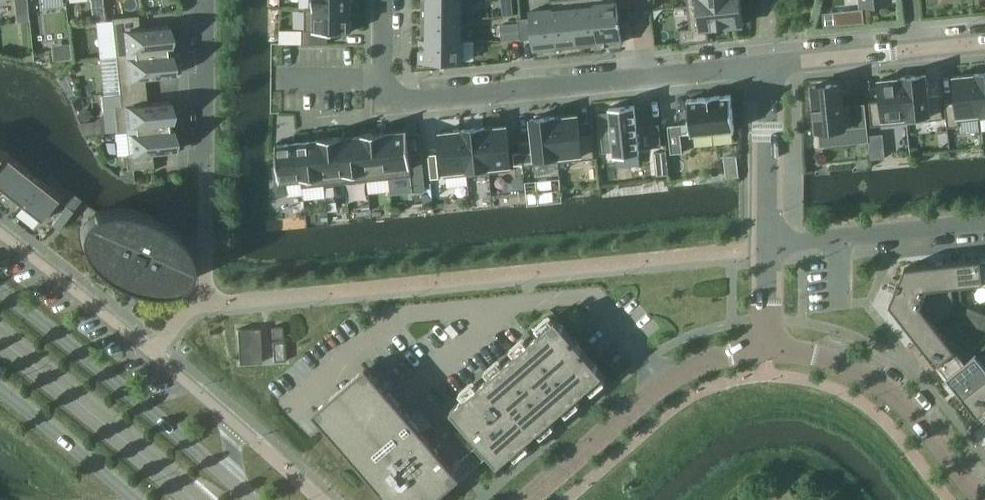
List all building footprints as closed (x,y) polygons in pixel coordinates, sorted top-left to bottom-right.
[(351,9),(351,0),(310,0),(310,7),(310,8),(351,9)] [(427,17),(463,18),(463,0),(427,0),(427,17)] [(556,44),(577,42),(573,0),(550,0),(551,9),(552,9),(556,44)] [(598,40),(599,40),(595,0),(573,0),(577,42),(598,40)] [(598,40),(598,45),(622,43),(620,22),(621,22),(621,17),(619,18),(619,14),(618,8),(624,8),(631,7),(630,0),(595,0),(599,40),(598,40)] [(741,0),(688,5),(690,28),(679,29),(681,43),(709,40),(708,27),(744,24),(741,0)] [(303,43),(329,43),(329,31),(352,31),(352,30),(351,30),(351,9),(310,8),(310,7),(305,7),(305,30),(303,30),(303,43)] [(621,17),(621,22),(632,20),(631,7),(624,8),(618,8),(619,14),(619,18),(621,17)] [(863,8),(836,11),(837,25),(865,22),(863,8)] [(533,47),(556,44),(552,9),(551,9),(530,11),(533,47)] [(170,26),(169,25),(140,28),(138,15),(112,18),(116,56),(171,50),(170,47),(172,47),(171,47),(171,46),(170,46),(168,27),(169,26),(170,26)] [(427,17),(426,38),(426,39),(462,39),(463,18),(427,17)] [(501,24),(501,32),(519,30),(519,23),(501,24)] [(520,38),(519,30),(501,32),(502,40),(520,38)] [(462,62),(462,39),(426,39),(426,38),(422,38),(421,62),(435,62),(435,63),(439,64),(439,62),(445,62),(445,64),(448,64),(448,62),(462,62)] [(116,56),(120,93),(146,91),(145,78),(175,75),(174,75),(174,74),(173,74),(171,54),(172,54),(172,53),(171,53),(171,50),(116,56)] [(976,73),(981,118),(984,118),(984,72),(976,73)] [(956,102),(945,103),(947,127),(959,126),(959,121),(981,118),(976,73),(975,73),(975,74),(954,76),(956,102)] [(926,74),(903,77),(907,122),(943,118),(941,94),(929,96),(926,74)] [(881,100),(869,102),(872,126),(907,122),(903,77),(902,77),(879,79),(881,100)] [(814,117),(816,117),(817,132),(868,127),(865,104),(843,106),(840,84),(813,87),(815,108),(813,108),(814,117)] [(118,132),(128,131),(128,130),(171,126),(172,126),(172,123),(173,123),(173,122),(172,122),(170,102),(170,101),(171,101),(147,103),(146,91),(120,93),(122,106),(116,106),(118,132)] [(683,145),(682,134),(691,133),(691,135),(735,130),(731,94),(688,99),(690,123),(668,125),(670,146),(683,145)] [(640,153),(639,148),(635,104),(609,107),(611,128),(601,130),(604,152),(614,151),(614,156),(640,153)] [(555,116),(554,116),(559,162),(595,158),(592,134),(580,135),(578,114),(555,117),(555,116)] [(533,140),(521,142),(522,152),(523,164),(523,165),(535,164),(536,176),(560,174),(559,162),(554,116),(531,119),(533,140)] [(659,124),(644,125),(645,136),(647,136),(648,143),(646,143),(646,148),(662,146),(659,124)] [(486,127),(484,127),(489,172),(512,170),(507,125),(486,127)] [(128,130),(128,131),(130,154),(127,154),(129,169),(155,166),(154,153),(176,151),(176,150),(175,150),(173,130),(173,129),(174,129),(172,129),(172,126),(171,126),(128,130)] [(484,127),(463,129),(468,175),(489,172),(484,127)] [(385,133),(389,178),(411,176),(412,176),(411,169),(410,161),(410,153),(407,129),(406,129),(406,131),(386,133),(385,133)] [(462,130),(440,132),(445,177),(468,175),(463,129),(462,129),(462,130)] [(368,180),(389,178),(385,133),(386,133),(386,132),(362,134),(362,135),(363,135),(368,180)] [(342,137),(346,182),(368,180),(363,135),(362,135),(343,137),(342,137)] [(319,138),(319,139),(320,139),(325,185),(346,182),(342,137),(343,137),(343,136),(319,138)] [(319,139),(299,141),(303,182),(302,182),(302,187),(325,185),(320,139),(319,139)] [(287,184),(302,182),(303,182),(299,141),(278,144),(277,142),(276,142),(278,165),(274,165),(277,195),(288,194),(287,184)] [(0,154),(0,188),(2,190),(22,165),(3,150),(0,154)] [(655,159),(667,158),(666,150),(654,152),(655,159)] [(410,153),(410,161),(423,160),(422,152),(421,152),(410,153)] [(522,152),(514,153),(515,165),(523,164),(522,152)] [(430,166),(438,165),(436,153),(429,154),(430,166)] [(423,167),(423,160),(410,161),(411,169),(423,167)] [(42,180),(22,165),(2,190),(22,206),(42,180)] [(438,165),(430,166),(431,178),(439,177),(438,165)] [(411,169),(412,176),(424,175),(423,167),(411,169)] [(425,182),(424,175),(412,176),(411,176),(412,184),(425,182)] [(42,180),(22,206),(41,221),(61,196),(42,180)] [(426,190),(425,182),(412,184),(413,191),(426,190)] [(363,212),(371,211),(370,203),(362,204),(363,212)] [(66,205),(59,215),(66,220),(73,210),(66,205)] [(192,270),(192,267),(193,265),(193,262),(192,259),(192,258),(191,255),(190,252),(190,251),(188,248),(187,246),(186,245),(186,244),(185,243),(184,241),(183,240),(181,238),(180,237),(180,236),(179,236),(178,235),(178,234),(176,233),(173,230),(171,229),(169,227),(167,226),(166,224),(164,224),(164,223),(162,222),(161,222),(160,221),(156,219),(151,216),(145,214),(141,213),(138,212),(134,211),(130,210),(126,209),(122,209),(118,209),(114,209),(110,209),(106,209),(102,210),(98,212),(95,213),(94,213),(92,214),(92,215),(91,215),(88,218),(86,220),(85,220),(85,221),(83,224),(82,227),(81,231),(81,232),(80,234),(80,235),(80,236),(80,237),(81,238),(81,239),(81,243),(82,243),(82,244),(82,245),(82,246),(83,246),(83,247),(84,248),(84,249),(84,250),(85,250),(85,251),(86,252),(86,253),(87,254),(87,255),(88,256),(88,257),(89,257),(90,258),(90,259),(91,260),(92,261),(93,262),(94,263),(95,264),(96,265),(97,265),(98,266),(98,267),(99,268),(101,269),(102,270),(104,271),(105,272),(106,273),(107,274),(108,275),(110,276),(111,276),(112,277),(113,278),(117,279),(118,280),(119,281),(120,281),(122,282),(124,283),(125,283),(128,284),(130,285),(132,286),(133,286),(134,286),(135,287),(136,287),(137,287),(138,287),(138,288),(139,288),(140,288),(141,288),(142,288),(143,288),(144,289),(145,289),(147,289),(148,289),(149,289),(150,289),(152,290),(153,290),(154,290),(155,290),(157,290),(159,290),(162,290),(167,289),(173,287),(175,287),(178,286),(180,284),(182,283),(184,282),(186,280),(187,279),(188,278),(189,276),(190,274),(191,272),(192,270)] [(58,229),(66,220),(59,215),(52,225),(58,229)] [(958,261),(960,284),(984,282),(984,258),(958,261)] [(952,285),(960,284),(958,261),(905,267),(890,303),(922,345),(941,330),(936,324),(955,309),(952,285)] [(969,307),(966,314),(981,320),(984,313),(969,307)] [(981,320),(966,314),(963,321),(978,327),(981,320)] [(556,318),(451,409),(499,463),(603,373),(556,318)] [(282,326),(272,327),(272,338),(283,337),(282,326)] [(260,328),(237,329),(239,363),(262,362),(260,328)] [(922,345),(947,377),(966,363),(965,361),(941,330),(922,345)] [(272,341),(274,361),(286,361),(284,340),(272,341)] [(966,363),(947,377),(962,396),(984,378),(984,364),(976,353),(965,361),(966,363)] [(313,411),(347,450),(390,499),(433,499),(461,475),(412,418),(400,404),(366,365),(313,411)] [(962,396),(977,416),(984,410),(984,378),(962,396)]
